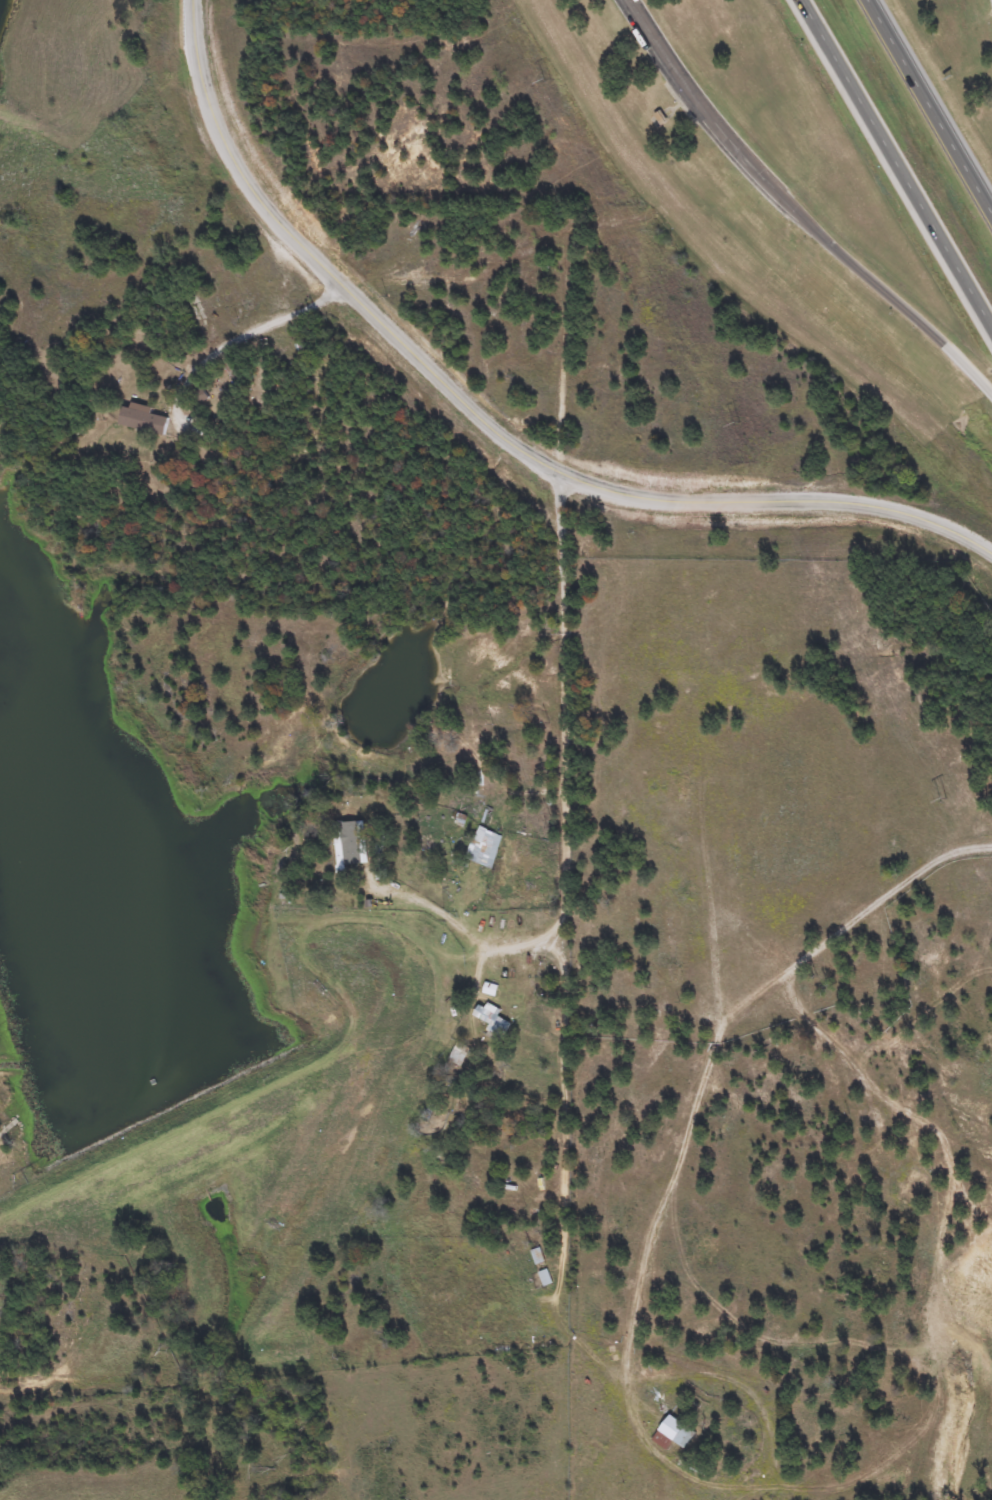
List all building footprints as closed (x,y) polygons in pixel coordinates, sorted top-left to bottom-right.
[(667,121),(660,111),(649,118),(656,128),(667,121)] [(224,365),(236,380),(243,375),(231,360),(224,365)] [(153,409),(125,402),(120,425),(164,435),(168,417),(152,413),(153,409)] [(337,868),(363,867),(362,823),(335,824),(337,868)] [(490,868),(503,837),(478,826),(465,858),(490,868)] [(493,999),(498,988),(486,983),(482,993),(493,999)] [(505,1033),(511,1021),(479,1004),(472,1016),(505,1033)] [(470,1048),(457,1041),(448,1058),(461,1065),(470,1048)] [(531,1250),(536,1263),(543,1260),(538,1247),(531,1250)] [(536,1273),(542,1286),(552,1282),(546,1269),(536,1273)] [(652,1439),(666,1450),(674,1440),(684,1448),(696,1433),(671,1414),(652,1439)]
